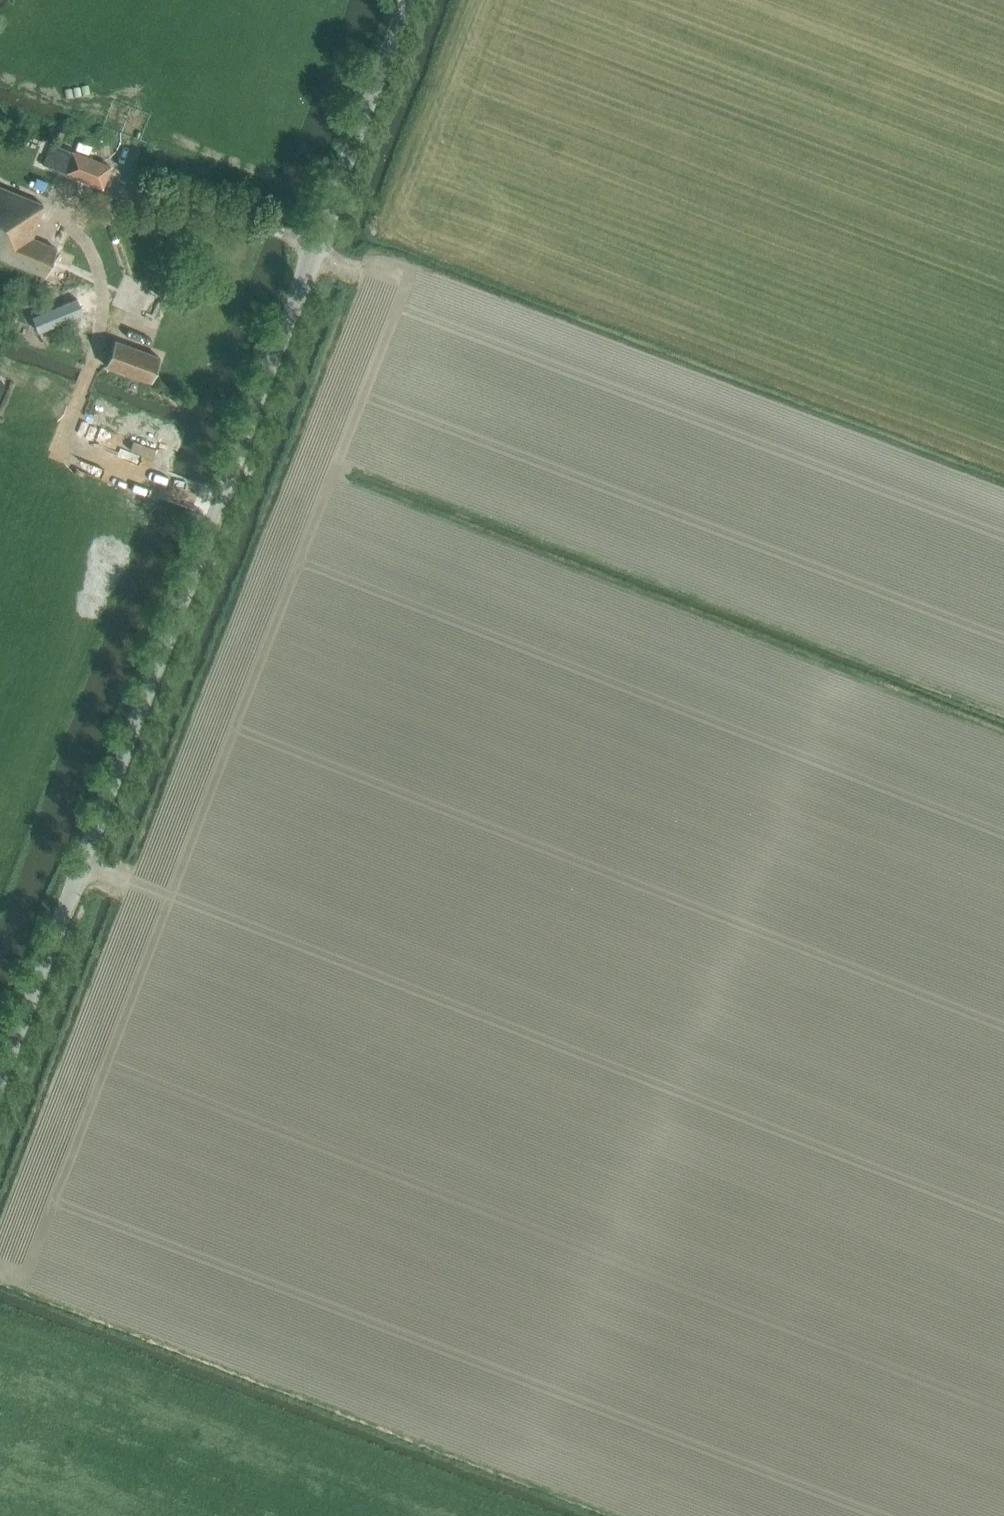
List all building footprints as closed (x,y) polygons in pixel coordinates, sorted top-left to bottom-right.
[(103,188),(111,167),(53,145),(45,165),(103,188)] [(32,240),(38,224),(37,224),(45,206),(0,187),(0,258),(46,277),(57,250),(32,240)] [(87,323),(98,298),(79,289),(68,315),(87,323)] [(157,359),(114,344),(105,369),(148,384),(157,359)]
